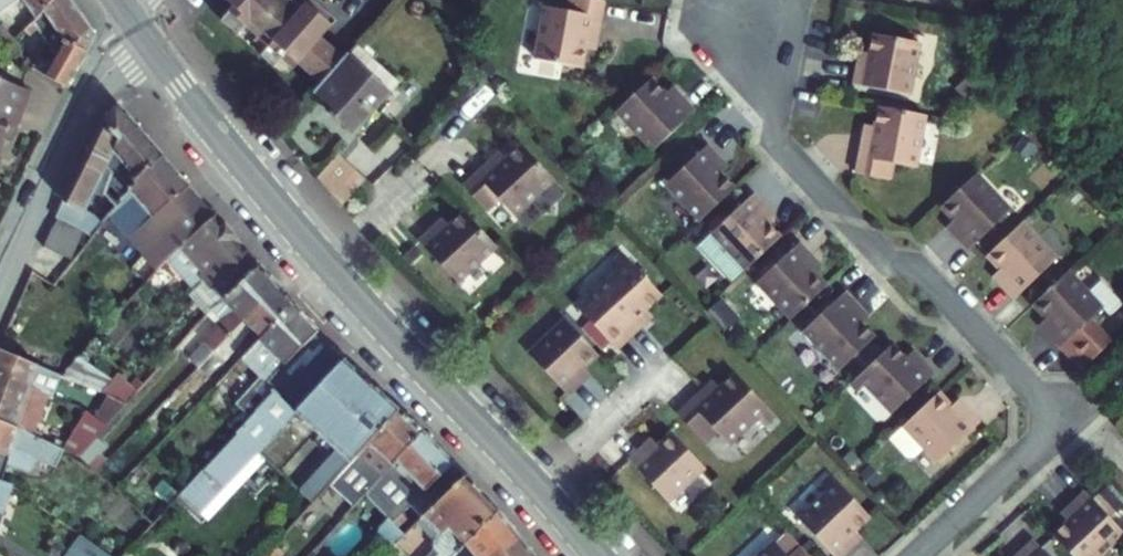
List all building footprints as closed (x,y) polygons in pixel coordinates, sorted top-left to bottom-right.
[(16,0),(0,0),(0,12),(16,0)] [(36,18),(55,0),(23,0),(36,18)] [(36,18),(24,30),(29,37),(37,29),(45,41),(57,58),(66,42),(86,52),(93,41),(93,27),(74,0),(55,0),(36,18)] [(225,0),(234,7),(229,12),(246,27),(258,37),(254,41),(265,50),(267,52),(270,48),(281,58),(294,69),(298,64),(322,84),(344,59),(326,43),(324,45),(319,41),(332,26),(307,4),(302,9),(294,19),(289,14),(292,10),(280,0),(278,0),(276,3),(273,0),(226,0),(225,0)] [(292,0),(280,0),(292,10),(289,14),(294,19),(302,9),(292,0)] [(307,4),(332,26),(336,21),(312,0),(311,0),(307,4)] [(585,49),(587,40),(596,42),(604,2),(595,0),(569,0),(567,12),(545,7),(535,60),(582,69),(585,49)] [(239,35),(246,27),(229,12),(222,21),(239,35)] [(909,96),(919,43),(872,34),(868,53),(866,64),(857,62),(853,85),(909,96)] [(595,51),(596,42),(587,40),(585,49),(595,51)] [(55,62),(57,58),(45,41),(40,54),(55,62)] [(55,62),(40,54),(38,59),(32,69),(66,86),(86,52),(66,42),(57,58),(55,62)] [(353,136),(391,94),(390,93),(399,83),(356,45),(344,59),(322,84),(314,93),(337,115),(334,119),(353,136)] [(274,66),(281,58),(270,48),(267,52),(265,50),(261,55),(274,66)] [(866,64),(868,53),(859,51),(857,62),(866,64)] [(32,69),(38,59),(29,55),(24,65),(32,69)] [(0,79),(0,149),(4,140),(10,122),(17,124),(30,90),(0,79)] [(651,79),(602,125),(639,164),(695,112),(679,94),(672,101),(665,94),(651,79)] [(672,87),(665,94),(672,101),(679,94),(672,87)] [(114,153),(106,169),(111,171),(105,195),(107,197),(116,207),(121,203),(119,201),(136,186),(134,183),(138,180),(137,179),(162,157),(119,106),(110,107),(101,124),(119,140),(113,153),(114,153)] [(916,168),(926,116),(878,107),(875,127),(873,136),(864,134),(856,173),(890,180),(893,164),(916,168)] [(10,122),(4,140),(10,142),(17,124),(10,122)] [(101,124),(81,165),(103,176),(106,169),(114,153),(113,153),(119,140),(101,124)] [(873,136),(875,127),(865,125),(864,134),(873,136)] [(341,208),(365,180),(358,173),(368,161),(348,144),(316,179),(341,208)] [(553,180),(521,145),(506,159),(499,166),(493,159),(463,187),(486,212),(499,200),(514,217),(553,180)] [(665,185),(699,222),(735,189),(722,175),(715,168),(722,162),(707,145),(665,185)] [(499,166),(506,159),(500,152),(493,159),(499,166)] [(168,260),(215,216),(162,157),(137,179),(138,180),(134,183),(136,186),(119,201),(121,203),(116,207),(110,212),(108,215),(157,272),(168,260)] [(715,168),(722,175),(729,169),(722,162),(715,168)] [(103,176),(81,165),(55,219),(82,229),(92,236),(102,223),(92,216),(85,213),(103,176)] [(1011,211),(976,174),(941,206),(954,220),(961,227),(954,233),(969,250),(1011,211)] [(745,271),(780,238),(768,224),(761,217),(768,211),(753,195),(711,234),(745,271)] [(92,216),(102,223),(108,215),(110,212),(116,207),(107,197),(92,216)] [(761,217),(768,224),(775,218),(768,211),(761,217)] [(457,284),(497,247),(464,212),(449,226),(442,232),(436,226),(418,242),(457,284)] [(193,290),(242,246),(215,216),(168,260),(193,290)] [(442,232),(449,226),(442,219),(436,226),(442,232)] [(55,220),(43,247),(57,253),(69,226),(55,220)] [(961,227),(954,220),(947,227),(954,233),(961,227)] [(1056,259),(1022,222),(987,255),(1000,269),(1006,275),(999,282),(1014,299),(1056,259)] [(57,253),(71,260),(83,232),(69,226),(57,253)] [(814,260),(799,243),(757,283),(791,320),(826,287),(813,273),(807,266),(814,260)] [(193,290),(212,311),(222,302),(260,267),(242,246),(193,290)] [(620,268),(628,260),(620,252),(612,259),(620,268)] [(628,260),(620,268),(577,308),(616,350),(642,326),(636,319),(646,310),(661,295),(628,260)] [(820,266),(814,260),(807,266),(813,273),(820,266)] [(189,359),(197,367),(244,317),(277,286),(260,267),(222,302),(212,311),(222,320),(217,325),(202,340),(204,342),(189,359)] [(999,282),(1006,275),(1000,269),(993,276),(999,282)] [(1088,293),(1068,272),(1032,305),(1045,318),(1052,325),(1045,332),(1081,370),(1111,343),(1090,320),(1102,309),(1110,317),(1122,306),(1099,282),(1088,293)] [(263,337),(294,305),(277,286),(244,317),(197,367),(209,379),(256,330),(263,337)] [(189,295),(208,316),(212,311),(193,290),(189,295)] [(861,310),(845,293),(803,332),(839,371),(874,338),(861,323),(854,316),(861,310)] [(266,383),(314,334),(317,331),(294,305),(263,337),(241,359),(260,377),(235,403),(251,418),(257,412),(255,410),(273,390),(266,383)] [(653,317),(646,310),(636,319),(642,326),(653,317)] [(867,317),(861,310),(854,316),(861,323),(867,317)] [(208,316),(217,325),(222,320),(212,311),(208,316)] [(1045,318),(1038,325),(1045,332),(1052,325),(1045,318)] [(598,355),(565,320),(528,354),(568,396),(584,381),(577,374),(584,368),(598,355)] [(251,418),(179,495),(200,514),(258,452),(296,411),(343,360),(314,334),(266,383),(273,390),(255,410),(257,412),(251,418)] [(857,377),(865,386),(892,414),(934,374),(922,361),(915,368),(905,358),(892,344),(857,377)] [(48,392),(52,394),(56,382),(69,388),(71,380),(63,376),(0,350),(0,374),(48,392)] [(912,351),(905,358),(915,368),(922,361),(912,351)] [(99,392),(112,379),(81,358),(77,356),(63,376),(71,380),(99,392)] [(338,449),(299,491),(313,504),(330,485),(399,410),(343,360),(296,411),(338,449)] [(584,381),(590,375),(584,368),(577,374),(584,381)] [(108,396),(127,404),(137,393),(117,373),(112,379),(99,392),(108,396)] [(768,408),(735,373),(719,388),(709,397),(703,390),(677,414),(704,443),(716,432),(728,445),(760,416),(768,408)] [(33,434),(48,392),(0,374),(0,421),(33,434)] [(857,377),(849,384),(857,394),(865,386),(857,377)] [(709,397),(719,388),(713,381),(703,390),(709,397)] [(951,407),(938,393),(889,439),(906,458),(913,458),(923,448),(937,463),(979,423),(964,408),(957,414),(951,407)] [(96,417),(107,426),(127,404),(108,396),(96,417)] [(957,401),(951,407),(957,414),(964,408),(957,401)] [(768,408),(760,416),(768,424),(776,417),(768,408)] [(87,410),(63,449),(64,450),(79,457),(80,456),(97,437),(107,426),(96,417),(87,410)] [(399,410),(330,485),(353,506),(365,494),(422,432),(399,410)] [(1,482),(7,465),(29,471),(35,458),(55,468),(64,450),(63,449),(33,434),(0,421),(0,482),(1,482)] [(453,464),(422,432),(365,494),(388,518),(391,522),(453,464)] [(704,468),(671,433),(658,446),(651,453),(644,446),(628,461),(668,503),(704,468)] [(97,437),(80,456),(88,464),(100,452),(106,445),(97,437)] [(651,439),(644,446),(651,453),(658,446),(651,439)] [(88,464),(96,472),(108,460),(100,452),(88,464)] [(258,452),(200,514),(208,521),(266,459),(258,452)] [(379,527),(396,544),(417,524),(424,517),(439,534),(433,540),(434,549),(438,554),(436,555),(455,555),(466,545),(499,512),(453,464),(391,522),(388,518),(379,527)] [(837,483),(828,473),(820,481),(829,490),(837,483)] [(12,486),(1,482),(0,482),(0,522),(12,486)] [(851,548),(844,542),(856,530),(870,518),(837,483),(829,490),(798,519),(832,555),(842,555),(851,548)] [(1072,555),(1102,555),(1122,536),(1122,533),(1110,519),(1092,500),(1085,493),(1067,509),(1073,516),(1067,522),(1053,536),(1072,555)] [(1073,516),(1067,509),(1060,516),(1067,522),(1073,516)] [(466,545),(475,555),(491,555),(497,549),(500,553),(520,538),(499,512),(466,545)] [(424,517),(417,524),(433,540),(439,534),(424,517)] [(774,541),(787,555),(792,555),(802,548),(785,530),(774,541)] [(862,537),(856,530),(844,542),(851,548),(862,537)] [(66,555),(109,555),(81,535),(66,555)] [(520,538),(500,553),(497,549),(491,555),(534,555),(520,538)] [(1034,540),(1018,555),(1019,555),(1048,555),(1034,540)] [(774,541),(758,555),(787,555),(774,541)] [(283,553),(275,545),(265,555),(280,555),(283,553)] [(802,548),(792,555),(809,555),(802,548)]
